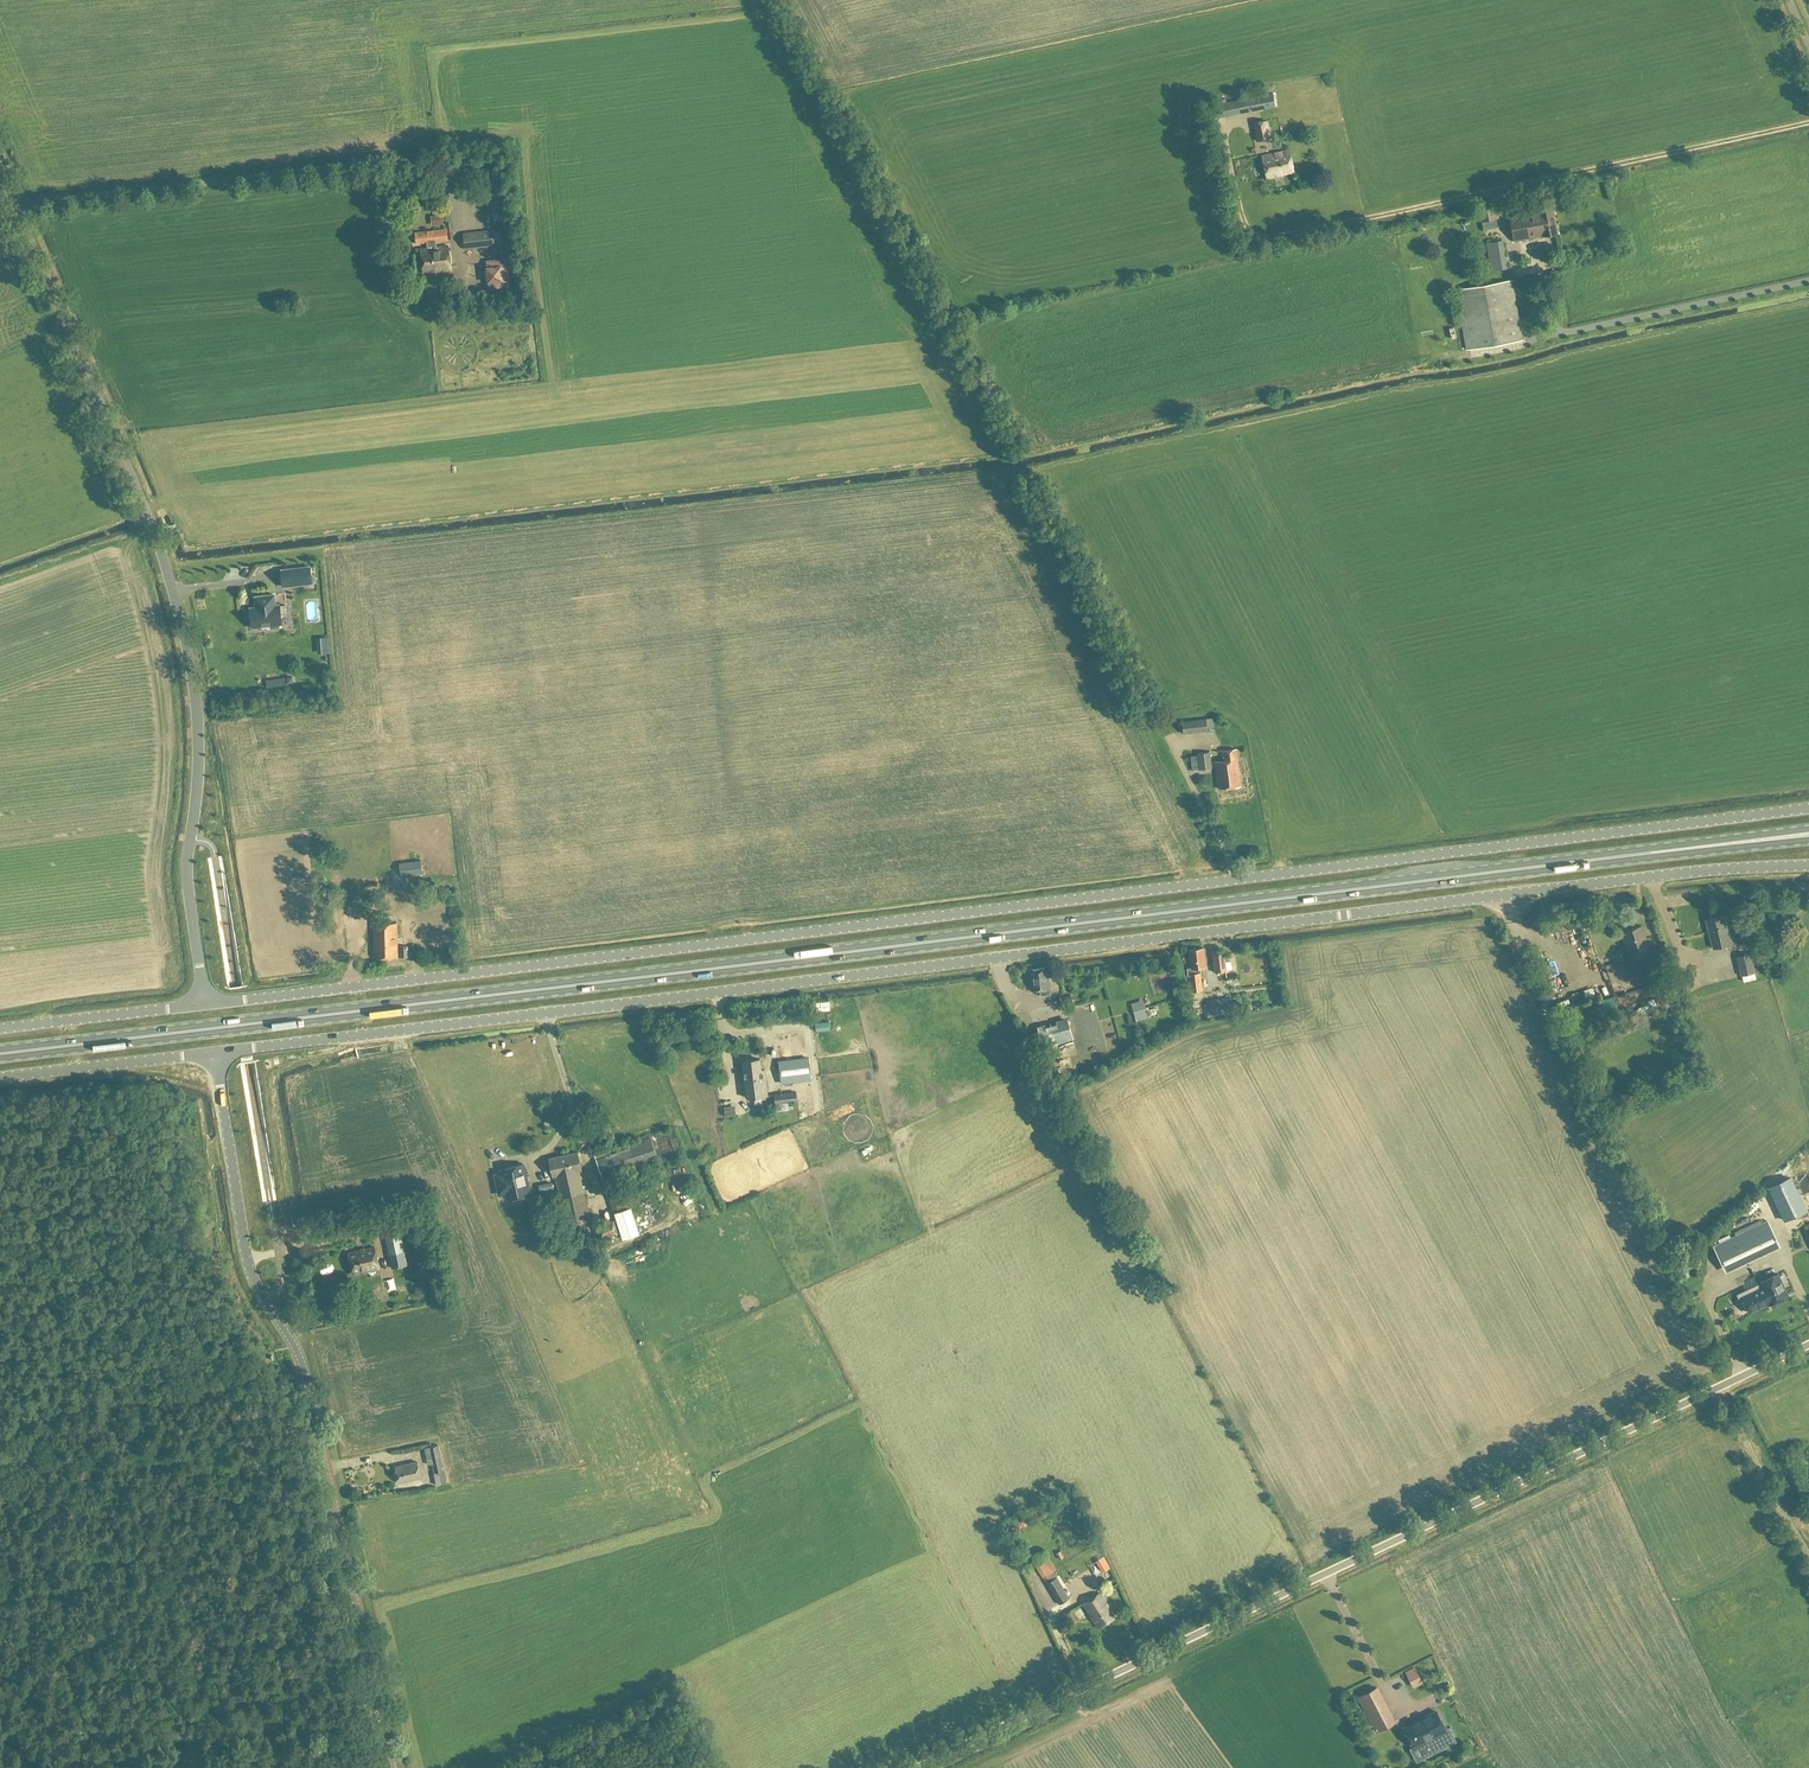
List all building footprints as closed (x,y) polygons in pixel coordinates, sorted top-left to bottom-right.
[(1275,106),(1272,94),(1246,99),(1248,112),(1275,106)] [(1248,112),(1246,99),(1214,105),(1217,119),(1248,113),(1248,112)] [(1266,121),(1254,123),(1258,141),(1270,139),(1266,121)] [(1266,178),(1294,173),(1289,150),(1261,156),(1266,178)] [(488,217),(495,218),(496,194),(489,194),(488,217)] [(1477,210),(1479,222),(1498,218),(1496,206),(1477,210)] [(1553,208),(1509,216),(1514,242),(1557,234),(1553,208)] [(442,215),(431,216),(431,225),(443,224),(442,215)] [(446,230),(415,233),(416,245),(426,243),(427,249),(421,249),(423,274),(450,271),(448,247),(436,248),(435,243),(447,241),(446,230)] [(502,245),(501,230),(463,234),(465,249),(502,245)] [(1502,241),(1487,244),(1492,271),(1507,269),(1502,241)] [(557,276),(564,275),(563,259),(555,260),(557,276)] [(1466,350),(1522,340),(1511,281),(1456,291),(1466,350)] [(522,300),(521,288),(512,290),(513,301),(522,300)] [(281,570),(283,587),(312,583),(310,567),(281,570)] [(274,595),(255,597),(256,608),(250,608),(251,616),(248,617),(249,626),(252,626),(252,628),(270,626),(270,629),(279,628),(279,625),(281,624),(280,614),(286,613),(285,605),(279,606),(279,605),(275,605),(274,595)] [(1206,719),(1206,720),(1182,722),(1184,734),(1207,731),(1207,732),(1215,731),(1213,718),(1206,719)] [(1240,787),(1236,750),(1222,751),(1223,762),(1215,762),(1218,789),(1240,787)] [(1198,754),(1199,770),(1211,769),(1209,753),(1198,754)] [(420,861),(399,864),(401,878),(422,875),(420,861)] [(1449,868),(1449,874),(1477,873),(1477,866),(1449,868)] [(1725,916),(1707,920),(1714,948),(1734,943),(1731,934),(1730,934),(1725,916)] [(373,924),(373,959),(397,959),(396,924),(373,924)] [(1641,926),(1622,932),(1631,959),(1643,955),(1647,968),(1659,964),(1655,950),(1649,952),(1641,926)] [(408,958),(407,946),(400,947),(400,959),(408,958)] [(1204,948),(1188,950),(1190,968),(1187,968),(1188,976),(1189,976),(1191,991),(1202,990),(1199,968),(1206,967),(1204,948)] [(1542,949),(1548,987),(1558,985),(1552,948),(1542,949)] [(1224,953),(1213,955),(1215,972),(1226,971),(1224,953)] [(1752,953),(1737,957),(1742,975),(1756,971),(1752,953)] [(1617,961),(1604,964),(1607,977),(1620,975),(1617,961)] [(1046,967),(1030,969),(1031,974),(1029,974),(1032,991),(1040,990),(1040,996),(1049,995),(1048,989),(1050,989),(1048,972),(1047,972),(1046,967)] [(1624,988),(1614,991),(1620,1007),(1657,995),(1653,983),(1625,993),(1624,988)] [(1231,998),(1209,1000),(1211,1015),(1233,1012),(1231,998)] [(1642,1016),(1652,1011),(1649,1004),(1634,1011),(1637,1015),(1641,1013),(1642,1016)] [(1155,1008),(1149,1010),(1148,1007),(1133,1011),(1136,1021),(1151,1017),(1150,1015),(1156,1014),(1155,1008)] [(1560,1024),(1567,1021),(1563,1013),(1557,1016),(1560,1024)] [(1093,1016),(1098,1030),(1103,1028),(1098,1014),(1093,1016)] [(1028,1020),(1029,1026),(1041,1023),(1039,1018),(1028,1020)] [(1073,1040),(1067,1019),(1037,1027),(1043,1048),(1073,1040)] [(1046,1048),(1041,1050),(1046,1067),(1051,1065),(1046,1048)] [(808,1058),(780,1061),(782,1083),(810,1080),(808,1058)] [(760,1059),(743,1061),(747,1098),(767,1095),(764,1072),(761,1072),(760,1059)] [(775,1095),(776,1102),(770,1103),(771,1108),(776,1108),(777,1112),(788,1111),(787,1102),(796,1101),(795,1092),(775,1095)] [(715,1135),(717,1124),(710,1123),(708,1134),(715,1135)] [(610,1154),(596,1160),(605,1186),(604,1186),(622,1237),(637,1232),(621,1183),(620,1183),(617,1173),(627,1170),(629,1176),(638,1173),(637,1167),(658,1159),(650,1137),(629,1145),(630,1147),(610,1154)] [(610,1154),(610,1152),(607,1143),(592,1148),(595,1159),(610,1154)] [(549,1158),(553,1177),(555,1176),(565,1221),(588,1215),(579,1170),(581,1170),(577,1152),(549,1158)] [(530,1194),(523,1164),(501,1169),(502,1173),(495,1175),(499,1194),(506,1193),(508,1199),(530,1194)] [(727,1166),(726,1173),(733,1174),(734,1167),(727,1166)] [(1784,1220),(1806,1210),(1791,1178),(1769,1188),(1784,1220)] [(551,1182),(538,1185),(540,1194),(553,1191),(551,1182)] [(619,1234),(613,1219),(597,1225),(601,1240),(619,1234)] [(1768,1221),(1735,1236),(1746,1259),(1778,1244),(1768,1221)] [(389,1255),(390,1254),(392,1268),(405,1265),(402,1251),(404,1251),(400,1232),(385,1235),(389,1255)] [(1746,1259),(1735,1236),(1714,1246),(1725,1269),(1746,1259)] [(554,1248),(564,1249),(565,1241),(555,1240),(554,1248)] [(374,1247),(348,1253),(352,1274),(379,1269),(374,1247)] [(1677,1263),(1684,1278),(1689,1275),(1684,1265),(1693,1258),(1689,1253),(1677,1263)] [(1758,1283),(1759,1284),(1736,1294),(1744,1310),(1747,1308),(1749,1313),(1768,1304),(1769,1305),(1788,1295),(1778,1274),(1758,1283)] [(380,1282),(370,1285),(373,1295),(383,1293),(380,1282)] [(444,1471),(443,1471),(438,1445),(425,1448),(427,1460),(431,1459),(434,1473),(433,1473),(436,1485),(446,1483),(444,1471)] [(417,1461),(395,1466),(399,1482),(421,1477),(417,1461)] [(1057,1578),(1056,1578),(1053,1572),(1056,1570),(1048,1557),(1047,1558),(1045,1556),(1034,1563),(1059,1604),(1069,1598),(1057,1578)] [(1104,1557),(1096,1561),(1102,1572),(1110,1567),(1104,1557)] [(1115,1617),(1099,1593),(1083,1603),(1099,1628),(1115,1617)] [(1411,1681),(1419,1676),(1415,1668),(1406,1672),(1411,1681)] [(1395,1722),(1377,1687),(1359,1697),(1377,1731),(1395,1722)] [(1405,1693),(1409,1706),(1425,1701),(1421,1688),(1405,1693)] [(1451,1744),(1444,1731),(1446,1730),(1436,1711),(1423,1718),(1423,1719),(1417,1722),(1417,1721),(1404,1728),(1413,1747),(1419,1744),(1425,1757),(1451,1744)]
